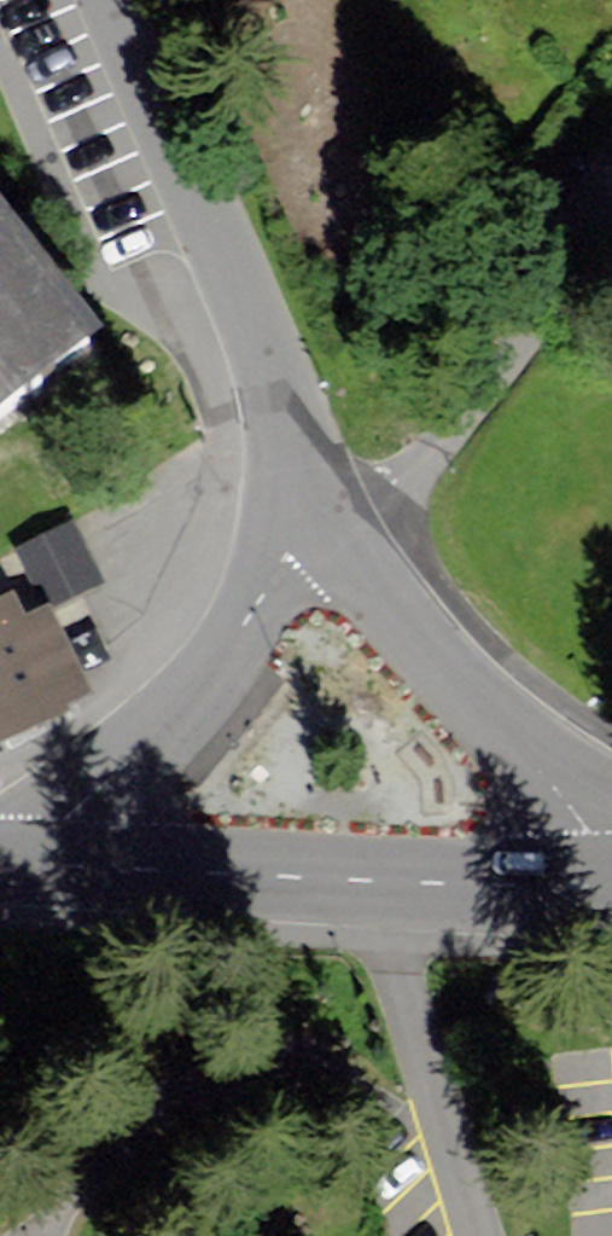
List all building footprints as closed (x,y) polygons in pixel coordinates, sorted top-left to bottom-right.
[(98,330),(0,202),(0,404),(98,330)] [(73,516),(17,540),(41,597),(97,573),(73,516)] [(83,685),(45,609),(22,620),(10,595),(0,600),(0,727),(83,685)]
